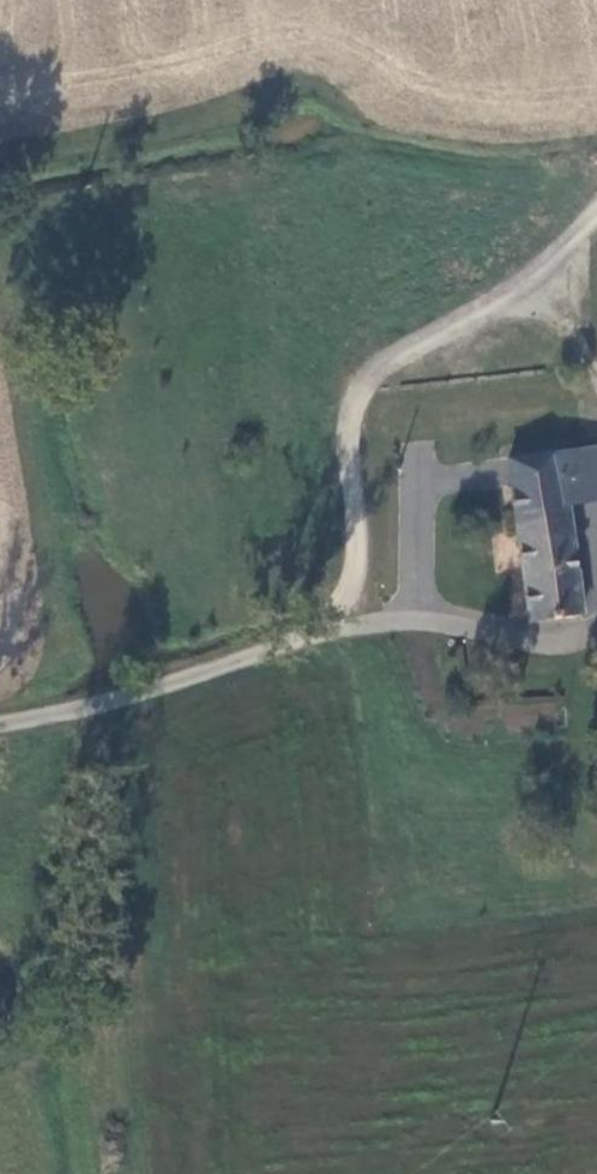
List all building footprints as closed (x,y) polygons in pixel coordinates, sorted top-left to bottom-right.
[(570,464),(568,442),(504,450),(524,615),(575,610),(561,499),(573,498),(570,464)] [(589,461),(570,464),(573,498),(593,495),(589,461)]
